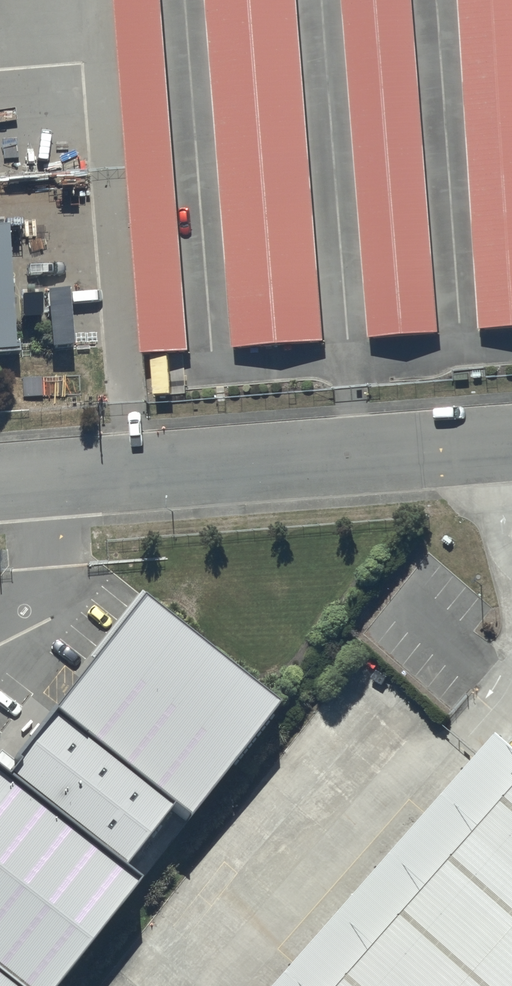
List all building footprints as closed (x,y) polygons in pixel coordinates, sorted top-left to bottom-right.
[(127,322),(183,320),(170,0),(114,0),(127,322)] [(227,322),(301,320),(288,0),(214,0),(227,322)] [(349,317),(423,315),(410,0),(336,0),(349,317)] [(467,310),(511,308),(511,0),(455,0),(467,310)] [(14,348),(4,219),(0,219),(0,349),(14,348)] [(138,589),(50,703),(169,795),(184,806),(272,692),(138,589)] [(0,767),(0,773),(117,863),(169,795),(50,703),(0,767)] [(491,732),(260,985),(511,985),(511,751),(491,732)] [(21,985),(47,985),(133,875),(117,863),(0,773),(0,970),(21,985)] [(0,970),(0,985),(21,985),(0,970)]
